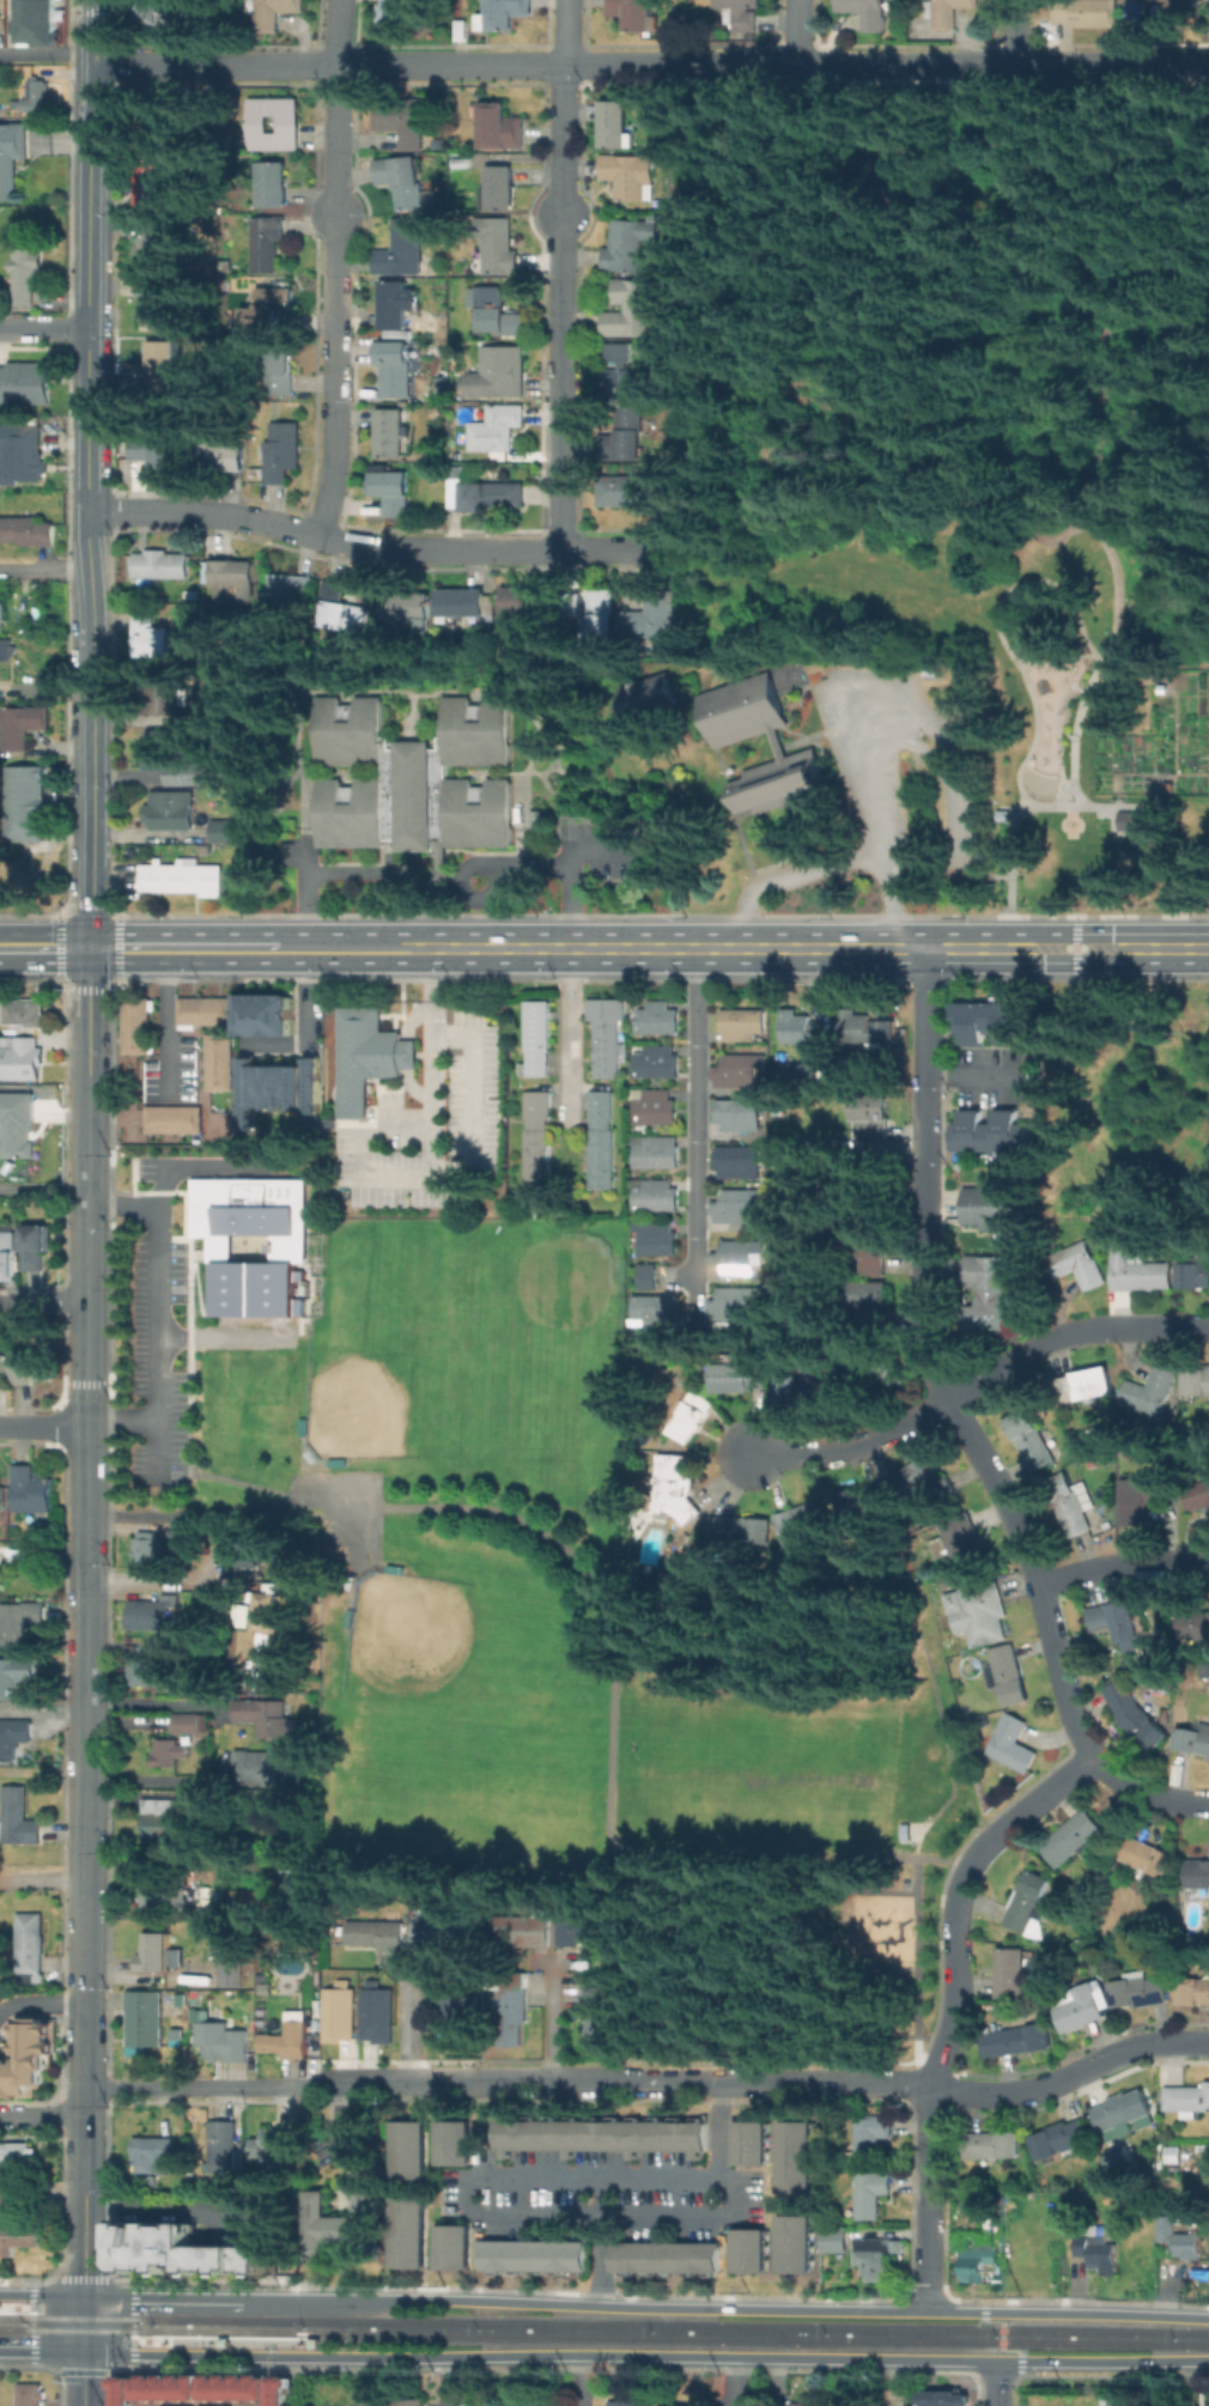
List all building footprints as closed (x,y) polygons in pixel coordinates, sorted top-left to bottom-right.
[(20,45),(20,0),(24,0),(58,0),(57,49),(38,50),(37,47),(20,45)] [(136,23),(135,0),(188,0),(188,23),(136,23)] [(248,12),(249,0),(304,0),(304,11),(279,11),(279,32),(256,31),(256,12),(248,12)] [(383,1),(383,0),(411,0),(411,1),(429,2),(427,28),(378,26),(379,1),(383,1)] [(487,13),(487,0),(532,0),(533,14),(514,16),(514,29),(487,30),(487,28),(479,28),(479,13),(487,13)] [(607,16),(607,0),(652,0),(652,14),(660,14),(658,29),(652,29),(652,35),(645,35),(645,30),(625,30),(625,16),(607,16)] [(717,7),(717,0),(763,0),(763,6),(751,6),(751,10),(759,10),(759,31),(734,31),(734,23),(725,23),(725,7),(717,7)] [(837,11),(837,0),(885,0),(885,16),(887,16),(888,30),(863,31),(863,11),(837,11)] [(925,17),(925,0),(980,0),(980,6),(958,7),(958,30),(935,30),(934,17),(925,17)] [(1147,2),(1147,0),(1197,0),(1197,4),(1190,4),(1190,25),(1165,25),(1165,14),(1156,14),(1156,2),(1147,2)] [(469,18),(468,40),(457,40),(457,18),(469,18)] [(49,78),(49,107),(29,107),(29,78),(49,78)] [(299,97),(299,148),(251,148),(251,97),(299,97)] [(423,97),(424,150),(401,150),(401,129),(375,129),(375,98),(423,97)] [(525,115),(527,147),(481,147),(481,101),(508,101),(508,115),(525,115)] [(603,146),(604,102),(628,102),(628,146),(603,146)] [(20,201),(0,201),(0,124),(30,124),(30,159),(20,159),(20,201)] [(656,153),(656,183),(649,183),(649,200),(616,200),(618,178),(602,178),(602,153),(656,153)] [(424,157),(426,208),(400,209),(397,183),(377,184),(376,159),(424,157)] [(134,208),(134,158),(156,158),(156,208),(134,208)] [(288,160),(287,206),(260,206),(260,160),(288,160)] [(515,164),(515,184),(516,184),(516,208),(490,208),(488,164),(515,164)] [(290,215),(290,233),(279,233),(279,274),(251,273),(251,215),(290,215)] [(423,221),(423,273),(375,274),(375,249),(394,249),(394,217),(424,215),(424,221),(423,221)] [(520,247),(520,272),(485,272),(485,237),(478,237),(476,217),(515,217),(515,231),(517,231),(517,247),(520,247)] [(160,218),(162,272),(135,272),(135,244),(139,244),(138,218),(160,218)] [(601,268),(603,249),(613,250),(616,218),(657,220),(655,242),(643,241),(640,272),(601,268)] [(40,268),(40,285),(32,285),(32,302),(13,303),(13,286),(17,285),(16,271),(13,271),(12,259),(17,259),(17,249),(43,248),(43,268),(40,268)] [(177,297),(177,321),(158,321),(158,328),(141,329),(141,322),(140,277),(157,277),(157,297),(177,297)] [(656,277),(656,334),(603,335),(602,311),(626,311),(626,302),(614,302),(614,278),(656,277)] [(408,281),(408,292),(419,292),(419,310),(408,310),(408,328),(379,327),(379,281),(408,281)] [(479,285),(508,285),(506,312),(521,312),(521,308),(524,308),(524,312),(525,312),(525,335),(499,335),(499,332),(481,332),(480,308),(470,308),(470,285),(479,285)] [(294,286),(294,312),(282,312),(281,333),(244,333),(245,306),(259,306),(259,286),(294,286)] [(184,340),(184,359),(178,359),(178,395),(148,395),(150,339),(184,340)] [(412,340),(412,396),(382,396),(382,363),(375,363),(375,340),(412,340)] [(633,341),(633,360),(628,360),(628,367),(654,369),(654,396),(626,396),(626,397),(601,397),(601,366),(620,366),(620,360),(607,360),(607,341),(633,341)] [(293,344),(293,363),(294,363),(294,393),(268,393),(268,344),(293,344)] [(525,345),(525,371),(527,371),(527,395),(484,395),(467,395),(467,371),(484,371),(484,345),(525,345)] [(50,403),(0,402),(0,363),(50,364),(50,403)] [(525,403),(525,426),(514,426),(514,449),(470,449),(470,420),(488,421),(490,403),(525,403)] [(615,458),(615,403),(644,403),(644,458),(615,458)] [(406,407),(406,457),(377,457),(377,407),(406,407)] [(300,421),(300,467),(288,467),(288,482),(266,482),(266,458),(257,458),(257,439),(272,439),(272,420),(300,421)] [(23,498),(0,498),(0,450),(0,425),(42,425),(42,450),(41,460),(51,460),(51,474),(41,474),(41,481),(23,481),(23,498)] [(174,436),(174,472),(152,472),(152,458),(132,458),(130,436),(174,436)] [(245,444),(245,469),(225,469),(225,470),(202,470),(202,436),(215,436),(215,444),(245,444)] [(411,470),(408,516),(385,515),(387,496),(372,494),(373,469),(411,470)] [(664,472),(666,511),(646,511),(646,504),(600,505),(599,473),(664,472)] [(464,474),(464,482),(525,481),(525,505),(505,505),(505,510),(481,511),(481,510),(463,510),(463,508),(450,508),(450,474),(464,474)] [(20,541),(0,541),(0,516),(37,516),(37,521),(54,521),(54,543),(20,545),(20,541)] [(190,555),(189,572),(176,572),(176,579),(135,579),(136,552),(168,553),(168,555),(190,555)] [(256,559),(257,596),(243,597),(242,587),(239,587),(239,584),(213,584),(213,561),(212,561),(212,559),(239,559),(256,559)] [(314,576),(311,595),(294,594),(293,608),(266,604),(268,571),(314,576)] [(352,585),(352,589),(346,588),(344,601),(351,603),(347,628),(322,625),(324,604),(322,604),(326,579),(347,583),(347,584),(352,585)] [(551,585),(551,612),(504,612),(504,585),(551,585)] [(487,588),(486,615),(441,615),(441,587),(487,588)] [(200,589),(200,597),(188,597),(188,588),(200,589)] [(678,590),(678,615),(675,615),(675,639),(622,638),(622,609),(648,609),(648,590),(678,590)] [(416,620),(416,630),(429,631),(429,593),(378,592),(377,619),(416,620)] [(175,632),(175,656),(135,656),(135,613),(150,613),(150,632),(175,632)] [(12,658),(0,658),(0,638),(12,638),(12,644),(16,645),(16,652),(12,652),(12,658)] [(184,668),(184,693),(192,693),(192,705),(183,705),(183,716),(171,716),(171,713),(142,713),(144,685),(147,685),(146,668),(184,668)] [(779,728),(789,755),(816,746),(831,790),(759,814),(758,807),(740,813),(729,782),(747,776),(745,770),(779,759),(770,730),(717,748),(699,694),(772,669),(790,724),(779,728)] [(633,725),(622,691),(672,674),(684,709),(633,725)] [(388,698),(387,745),(441,745),(441,737),(450,737),(450,699),(476,699),(476,701),(516,703),(515,767),(454,767),(454,780),(481,780),(481,786),(493,786),(493,782),(515,782),(515,850),(448,849),(448,868),(439,868),(439,845),(433,845),(433,851),(399,850),(399,840),(383,840),(383,846),(321,846),(321,779),(342,779),(342,785),(359,785),(359,778),(384,778),(384,766),(323,765),(323,699),(351,699),(351,704),(362,704),(362,697),(388,698)] [(48,706),(48,728),(28,728),(28,748),(2,748),(2,706),(48,706)] [(189,736),(189,752),(170,752),(170,768),(145,768),(145,749),(147,749),(147,736),(189,736)] [(232,762),(232,782),(220,782),(220,783),(170,783),(171,761),(220,761),(220,762),(232,762)] [(48,762),(48,845),(1,845),(1,762),(48,762)] [(195,790),(195,804),(194,804),(195,828),(153,828),(153,820),(146,821),(146,803),(152,803),(153,790),(195,790)] [(1007,809),(1007,819),(994,819),(995,808),(1007,809)] [(242,820),(242,840),(214,842),(214,819),(236,819),(236,820),(242,820)] [(164,857),(164,863),(180,863),(180,857),(188,857),(187,863),(224,863),(224,871),(230,871),(230,880),(224,880),(224,895),(201,895),(202,891),(142,891),(142,863),(157,863),(156,857),(164,857)] [(237,1034),(291,1035),(292,994),(237,993),(237,1034)] [(233,997),(233,1023),(180,1023),(180,997),(233,997)] [(622,997),(585,998),(585,1020),(591,1020),(591,1077),(616,1076),(616,1019),(622,1019),(622,997)] [(675,1034),(676,1008),(666,1008),(666,1000),(645,999),(644,1008),(635,1007),(634,1033),(675,1034)] [(547,1000),(522,1000),(522,1062),(516,1062),(516,1075),(547,1076),(547,1000)] [(1022,1001),(1022,1027),(1020,1027),(1020,1047),(998,1046),(998,1026),(984,1026),(984,1047),(964,1047),(964,1026),(954,1026),(954,1000),(1022,1001)] [(44,1001),(44,1026),(7,1026),(7,1001),(44,1001)] [(414,1040),(414,1068),(400,1068),(400,1075),(364,1075),(364,1117),(335,1117),(335,1007),(381,1007),(381,1031),(400,1031),(400,1040),(414,1040)] [(824,1020),(824,1043),(783,1043),(784,1014),(782,1014),(782,1007),(800,1008),(798,1013),(812,1014),(812,1020),(824,1020)] [(870,1013),(870,1020),(898,1020),(898,1041),(843,1043),(843,1015),(842,1015),(840,1008),(858,1007),(858,1014),(870,1013)] [(719,1040),(764,1039),(763,1008),(718,1009),(719,1040)] [(236,1034),(235,1099),(201,1099),(202,1034),(236,1034)] [(40,1039),(40,1080),(1,1080),(1,1046),(13,1046),(13,1039),(40,1039)] [(631,1076),(631,1052),(642,1052),(642,1044),(670,1044),(670,1053),(675,1053),(675,1076),(631,1076)] [(752,1085),(752,1067),(763,1066),(763,1053),(719,1054),(719,1065),(710,1065),(710,1086),(752,1085)] [(316,1057),(302,1057),(302,1064),(248,1065),(248,1057),(236,1057),(237,1129),(253,1129),(252,1107),(317,1107),(316,1057)] [(814,1063),(814,1084),(784,1084),(785,1063),(814,1063)] [(667,1088),(631,1088),(631,1123),(674,1123),(673,1098),(667,1098),(667,1088)] [(522,1189),(548,1189),(548,1090),(522,1090),(522,1189)] [(611,1090),(586,1090),(587,1187),(611,1187),(611,1090)] [(892,1116),(892,1136),(865,1136),(865,1120),(853,1120),(853,1093),(889,1094),(889,1116),(892,1116)] [(758,1099),(714,1099),(713,1128),(758,1129),(758,1099)] [(986,1102),(986,1118),(994,1118),(994,1104),(1020,1104),(1020,1118),(1032,1118),(1032,1152),(953,1150),(953,1117),(961,1117),(961,1101),(986,1102)] [(209,1122),(209,1129),(202,1129),(202,1131),(146,1132),(146,1105),(203,1104),(203,1122),(209,1122)] [(2,1123),(0,1123),(0,1109),(17,1110),(17,1120),(20,1120),(20,1128),(29,1129),(29,1142),(35,1142),(34,1156),(2,1155),(2,1123)] [(676,1135),(630,1135),(630,1167),(675,1167),(676,1135)] [(758,1145),(713,1146),(713,1178),(758,1178),(758,1145)] [(304,1178),(188,1177),(188,1237),(205,1237),(205,1262),(212,1262),(212,1314),(304,1314),(304,1178)] [(674,1178),(630,1179),(630,1211),(674,1211),(674,1178)] [(789,1198),(789,1179),(804,1179),(803,1198),(789,1198)] [(1021,1180),(1021,1231),(983,1231),(983,1222),(959,1222),(959,1185),(983,1185),(983,1180),(1021,1180)] [(762,1188),(719,1188),(719,1201),(709,1201),(709,1222),(763,1221),(762,1188)] [(886,1220),(886,1275),(862,1275),(862,1220),(886,1220)] [(673,1223),(636,1222),(636,1252),(672,1253),(673,1223)] [(55,1225),(55,1252),(50,1252),(49,1277),(20,1277),(22,1225),(55,1225)] [(12,1280),(0,1279),(0,1229),(13,1229),(12,1280)] [(729,1273),(751,1273),(751,1264),(762,1264),(763,1240),(718,1239),(718,1264),(730,1264),(729,1273)] [(1087,1239),(1095,1258),(1098,1257),(1107,1281),(1087,1290),(1077,1269),(1056,1278),(1046,1257),(1087,1239)] [(1130,1241),(1131,1252),(1148,1252),(1148,1260),(1173,1262),(1173,1288),(1156,1288),(1156,1290),(1113,1290),(1113,1260),(1113,1241),(1130,1241)] [(1015,1298),(1015,1327),(974,1327),(974,1283),(964,1283),(964,1252),(1008,1252),(1008,1298),(1015,1298)] [(1178,1262),(1208,1261),(1208,1287),(1179,1287),(1178,1262)] [(636,1288),(653,1289),(655,1263),(637,1262),(636,1288)] [(888,1281),(888,1307),(877,1306),(877,1323),(855,1323),(855,1306),(852,1306),(852,1281),(888,1281)] [(763,1312),(763,1285),(715,1286),(715,1300),(706,1301),(707,1322),(749,1321),(749,1313),(763,1312)] [(630,1325),(676,1326),(676,1295),(630,1294),(630,1325)] [(889,1342),(905,1380),(885,1389),(877,1371),(853,1380),(845,1360),(889,1342)] [(54,1353),(54,1378),(34,1378),(34,1384),(16,1384),(17,1351),(54,1353)] [(752,1390),(713,1391),(712,1365),(751,1363),(752,1390)] [(1179,1371),(1171,1396),(1169,1395),(1162,1415),(1120,1401),(1128,1378),(1148,1385),(1155,1363),(1179,1371)] [(1205,1363),(1208,1363),(1208,1396),(1207,1396),(1207,1393),(1184,1393),(1184,1368),(1204,1368),(1205,1363)] [(1071,1401),(1073,1405),(1065,1406),(1064,1402),(1062,1403),(1057,1378),(1075,1374),(1074,1372),(1110,1365),(1114,1392),(1071,1401)] [(815,1377),(814,1404),(779,1403),(780,1375),(815,1377)] [(716,1402),(691,1444),(669,1430),(694,1389),(716,1402)] [(1027,1406),(1037,1424),(1038,1424),(1057,1459),(1034,1471),(1006,1418),(1027,1406)] [(954,1491),(928,1505),(921,1493),(906,1500),(892,1475),(932,1452),(954,1491)] [(689,1458),(686,1476),(694,1476),(693,1500),(704,1512),(688,1526),(676,1514),(649,1512),(651,1475),(658,1476),(661,1458),(689,1458)] [(53,1509),(14,1509),(14,1464),(34,1465),(34,1472),(53,1472),(53,1509)] [(1068,1470),(1074,1484),(1085,1480),(1096,1506),(1087,1509),(1094,1526),(1073,1537),(1064,1519),(1063,1520),(1045,1481),(1068,1470)] [(1168,1470),(1167,1477),(1169,1477),(1169,1500),(1165,1500),(1165,1505),(1150,1505),(1150,1525),(1122,1525),(1122,1477),(1124,1477),(1124,1472),(1135,1472),(1135,1478),(1144,1478),(1144,1477),(1154,1477),(1154,1470),(1168,1470)] [(1183,1488),(1208,1479),(1208,1505),(1190,1511),(1183,1488)] [(843,1518),(838,1519),(834,1493),(853,1489),(853,1487),(885,1482),(888,1512),(843,1518)] [(824,1532),(785,1544),(776,1512),(813,1500),(824,1532)] [(768,1517),(768,1547),(711,1545),(711,1518),(748,1518),(748,1511),(770,1511),(768,1517)] [(980,1545),(988,1563),(959,1575),(950,1554),(938,1559),(931,1539),(944,1535),(944,1533),(946,1533),(941,1521),(971,1511),(984,1544),(980,1545)] [(248,1530),(253,1548),(260,1545),(263,1564),(237,1572),(232,1550),(236,1550),(232,1533),(248,1530)] [(162,1535),(160,1563),(135,1563),(136,1535),(162,1535)] [(660,1535),(659,1573),(705,1575),(706,1543),(688,1543),(688,1536),(660,1535)] [(997,1578),(1008,1615),(1002,1616),(1008,1638),(983,1644),(977,1622),(958,1628),(952,1609),(965,1605),(961,1590),(953,1592),(950,1584),(960,1581),(961,1587),(997,1578)] [(181,1593),(180,1604),(172,1604),(171,1629),(127,1628),(127,1611),(129,1611),(129,1599),(163,1599),(163,1593),(181,1593)] [(272,1594),(272,1655),(238,1655),(238,1628),(250,1628),(250,1594),(272,1594)] [(1131,1598),(1140,1636),(1117,1642),(1113,1626),(1092,1630),(1087,1608),(1111,1602),(1111,1603),(1131,1598)] [(18,1651),(0,1651),(0,1628),(1,1628),(1,1604),(44,1604),(44,1623),(44,1627),(28,1627),(28,1648),(18,1648),(18,1651)] [(1179,1610),(1208,1610),(1208,1639),(1179,1638),(1179,1610)] [(1014,1641),(1023,1677),(1031,1700),(1006,1706),(1001,1685),(990,1689),(983,1665),(994,1663),(989,1648),(1014,1641)] [(194,1648),(194,1676),(163,1676),(163,1648),(194,1648)] [(159,1676),(159,1684),(132,1684),(132,1678),(128,1678),(128,1658),(146,1658),(146,1663),(159,1663),(159,1676)] [(18,1699),(0,1699),(0,1660),(34,1660),(34,1681),(19,1681),(18,1699)] [(1169,1733),(1152,1752),(1138,1738),(1137,1739),(1120,1723),(1104,1688),(1125,1677),(1138,1702),(1155,1718),(1154,1719),(1169,1733)] [(294,1717),(294,1736),(260,1736),(260,1720),(236,1719),(236,1699),(288,1699),(288,1717),(294,1717)] [(1038,1750),(1027,1773),(1000,1758),(996,1764),(986,1760),(990,1754),(986,1752),(996,1733),(995,1732),(1006,1709),(1027,1720),(1017,1740),(1038,1750)] [(203,1715),(202,1733),(176,1733),(177,1715),(203,1715)] [(19,1760),(0,1760),(0,1720),(32,1721),(32,1740),(19,1740),(19,1760)] [(1201,1721),(1208,1723),(1208,1753),(1174,1748),(1178,1726),(1199,1728),(1201,1721)] [(194,1743),(194,1756),(180,1756),(180,1764),(153,1766),(153,1752),(156,1750),(156,1738),(178,1738),(180,1743),(194,1743)] [(251,1749),(253,1750),(299,1751),(299,1774),(287,1774),(287,1784),(241,1784),(241,1763),(237,1763),(237,1761),(236,1761),(235,1751),(236,1751),(237,1748),(251,1749)] [(4,1837),(0,1837),(0,1819),(2,1819),(2,1785),(26,1785),(25,1819),(41,1819),(41,1842),(4,1842),(4,1837)] [(277,1788),(277,1803),(253,1803),(253,1788),(277,1788)] [(186,1806),(184,1817),(175,1816),(175,1839),(145,1839),(145,1812),(144,1812),(142,1798),(182,1798),(182,1806),(186,1806)] [(1095,1845),(1085,1853),(1081,1852),(1079,1849),(1058,1867),(1041,1847),(1053,1836),(1052,1835),(1086,1806),(1105,1829),(1092,1840),(1095,1845)] [(1119,1857),(1129,1835),(1173,1855),(1162,1877),(1119,1857)] [(1187,1860),(1208,1860),(1208,1886),(1187,1886),(1187,1860)] [(1051,1877),(1043,1896),(1050,1900),(1049,1902),(1050,1903),(1043,1919),(1045,1937),(1034,1936),(1004,1921),(1011,1907),(1008,1906),(1017,1885),(1020,1886),(1028,1867),(1051,1877)] [(187,1882),(187,1897),(188,1897),(188,1907),(187,1907),(187,1910),(141,1910),(141,1873),(159,1873),(159,1882),(187,1882)] [(275,1900),(275,1914),(233,1914),(233,1890),(260,1890),(260,1900),(275,1900)] [(472,1918),(472,1938),(436,1938),(436,1945),(415,1945),(414,1922),(409,1922),(409,1908),(437,1908),(437,1918),(472,1918)] [(42,1945),(42,1973),(45,1973),(45,1980),(17,1980),(17,1913),(42,1913),(42,1945)] [(552,1914),(551,1945),(517,1945),(517,1938),(496,1938),(496,1914),(552,1914)] [(604,1915),(606,1939),(582,1939),(582,1944),(559,1945),(558,1916),(604,1915)] [(403,1920),(403,1951),(379,1950),(379,1943),(348,1943),(348,1920),(403,1920)] [(171,1931),(171,1970),(138,1970),(138,1954),(144,1954),(144,1931),(171,1931)] [(1099,1952),(1087,1958),(1081,1945),(1093,1939),(1099,1952)] [(1026,1948),(1026,1995),(998,1995),(998,1946),(1026,1948)] [(245,1958),(244,1986),(219,1986),(219,1960),(245,1958)] [(1146,1968),(1147,1975),(1148,1979),(1166,1975),(1169,1999),(1134,2006),(1134,2004),(1114,2007),(1110,1981),(1125,1979),(1124,1971),(1146,1968)] [(1178,1976),(1208,1977),(1208,2003),(1198,2003),(1198,2004),(1177,2004),(1178,1976)] [(334,1987),(334,1979),(348,1979),(348,1987),(353,1987),(353,2042),(321,2042),(321,1987),(334,1987)] [(390,1989),(377,1989),(377,1980),(364,1980),(364,1987),(358,1987),(358,2039),(370,2039),(370,2043),(390,2043),(390,1989)] [(269,1994),(261,1994),(260,1982),(269,1981),(269,1994)] [(462,1985),(462,2045),(445,2045),(444,2010),(441,2010),(439,1985),(462,1985)] [(1106,2016),(1065,2033),(1055,2007),(1079,1999),(1076,1992),(1094,1985),(1106,2016)] [(612,1987),(610,2045),(589,2045),(589,2010),(583,2010),(583,1987),(612,1987)] [(529,1988),(528,2023),(523,2023),(523,2045),(500,2045),(500,1988),(529,1988)] [(160,1991),(160,2045),(129,2045),(129,2033),(126,2033),(126,2007),(128,2007),(128,1989),(160,1991)] [(305,2019),(306,2034),(312,2034),(312,2037),(306,2037),(306,2056),(299,2056),(299,2062),(292,2062),(292,2058),(284,2058),(284,2052),(259,2052),(259,2033),(272,2033),(272,2034),(285,2034),(285,2019),(305,2019)] [(35,2097),(0,2097),(0,2053),(6,2053),(6,2061),(20,2061),(20,2021),(60,2022),(59,2056),(47,2056),(47,2086),(35,2086),(35,2097)] [(248,2029),(248,2060),(227,2060),(227,2056),(219,2056),(219,2058),(205,2058),(205,2045),(198,2045),(198,2021),(229,2021),(229,2029),(248,2029)] [(1053,2047),(996,2056),(995,2053),(986,2054),(983,2034),(991,2031),(1049,2022),(1053,2047)] [(1208,2106),(1208,2109),(1196,2109),(1196,2118),(1180,2118),(1181,2109),(1165,2109),(1165,2085),(1202,2086),(1202,2083),(1205,2083),(1205,2080),(1208,2080),(1208,2106)] [(1143,2086),(1153,2113),(1134,2120),(1134,2119),(1101,2132),(1092,2108),(1108,2102),(1107,2097),(1125,2090),(1126,2094),(1143,2086)] [(893,2114),(893,2135),(880,2137),(880,2162),(857,2163),(857,2115),(873,2115),(873,2108),(887,2108),(887,2114),(893,2114)] [(1081,2118),(1093,2150),(1080,2155),(1079,2152),(1067,2157),(1064,2151),(1039,2161),(1029,2135),(1049,2128),(1047,2125),(1063,2119),(1065,2124),(1081,2118)] [(236,2140),(236,2171),(208,2171),(209,2119),(235,2120),(235,2140),(236,2140)] [(705,2121),(497,2119),(497,2158),(511,2158),(511,2150),(564,2150),(564,2158),(574,2159),(574,2150),(627,2150),(627,2158),(637,2159),(637,2150),(691,2151),(691,2159),(704,2159),(705,2121)] [(733,2120),(766,2120),(765,2164),(731,2164),(733,2120)] [(777,2121),(812,2121),(810,2193),(776,2192),(777,2121)] [(473,2124),(473,2163),(439,2163),(439,2124),(473,2124)] [(429,2126),(427,2176),(396,2176),(396,2125),(429,2126)] [(290,2128),(288,2150),(263,2147),(263,2157),(253,2156),(254,2138),(262,2138),(262,2127),(290,2128)] [(1021,2156),(965,2157),(964,2132),(997,2131),(997,2129),(1020,2129),(1021,2156)] [(176,2135),(177,2157),(162,2157),(162,2162),(156,2162),(156,2170),(138,2171),(136,2158),(134,2158),(134,2137),(176,2135)] [(1126,2141),(1132,2156),(1135,2156),(1136,2158),(1134,2159),(1135,2162),(1113,2170),(1105,2151),(1126,2141)] [(1198,2141),(1208,2141),(1208,2153),(1198,2153),(1198,2141)] [(8,2161),(0,2161),(0,2144),(31,2144),(31,2170),(8,2170),(8,2161)] [(892,2171),(892,2193),(880,2193),(880,2218),(856,2218),(856,2171),(892,2171)] [(154,2180),(154,2191),(140,2191),(140,2179),(154,2180)] [(0,2182),(0,2208),(13,2208),(13,2182),(0,2182)] [(329,2213),(360,2213),(360,2194),(376,2194),(376,2213),(378,2213),(378,2243),(308,2243),(308,2188),(329,2189),(329,2213)] [(427,2199),(427,2267),(396,2267),(396,2253),(395,2253),(395,2199),(427,2199)] [(777,2214),(810,2214),(810,2273),(776,2273),(777,2214)] [(1201,2231),(1201,2259),(1183,2259),(1183,2255),(1175,2255),(1175,2240),(1159,2240),(1159,2216),(1175,2214),(1177,2232),(1201,2231)] [(984,2218),(997,2217),(998,2235),(985,2236),(984,2218)] [(977,2220),(974,2232),(965,2230),(967,2218),(977,2220)] [(194,2220),(194,2247),(265,2247),(265,2274),(254,2274),(254,2268),(238,2268),(238,2276),(221,2276),(221,2267),(209,2267),(209,2273),(190,2273),(190,2264),(183,2264),(183,2274),(121,2274),(121,2252),(119,2252),(119,2224),(138,2224),(138,2231),(147,2231),(147,2223),(166,2223),(166,2231),(180,2232),(180,2229),(180,2220),(194,2220)] [(847,2225),(849,2252),(824,2252),(824,2226),(847,2225)] [(11,2246),(41,2246),(41,2227),(1,2226),(1,2256),(11,2256),(11,2246)] [(472,2228),(472,2267),(441,2267),(441,2228),(472,2228)] [(731,2228),(765,2228),(765,2272),(731,2272),(731,2228)] [(1118,2242),(1117,2273),(1101,2273),(1101,2268),(1089,2267),(1089,2256),(1077,2256),(1077,2234),(1108,2234),(1108,2242),(1118,2242)] [(885,2243),(891,2243),(891,2238),(905,2238),(905,2250),(885,2250),(885,2268),(888,2268),(888,2279),(885,2279),(885,2280),(867,2280),(867,2264),(855,2264),(855,2248),(856,2248),(856,2237),(885,2237),(885,2243)] [(480,2270),(481,2240),(587,2240),(587,2271),(480,2270)] [(612,2271),(613,2241),(718,2242),(718,2272),(612,2271)] [(985,2250),(984,2282),(961,2282),(962,2249),(985,2250)] [(296,2376),(296,2405),(274,2405),(274,2401),(138,2400),(138,2405),(115,2405),(115,2375),(296,2376)] [(41,2400),(41,2405),(17,2405),(18,2382),(40,2382),(41,2389),(45,2389),(44,2400),(41,2400)] [(961,2405),(968,2405),(968,2390),(917,2391),(917,2405),(961,2405)] [(1120,2396),(1120,2405),(1098,2405),(1098,2396),(1120,2396)] [(424,2398),(424,2405),(397,2405),(397,2398),(424,2398)] [(558,2398),(558,2405),(530,2405),(530,2398),(558,2398)]
